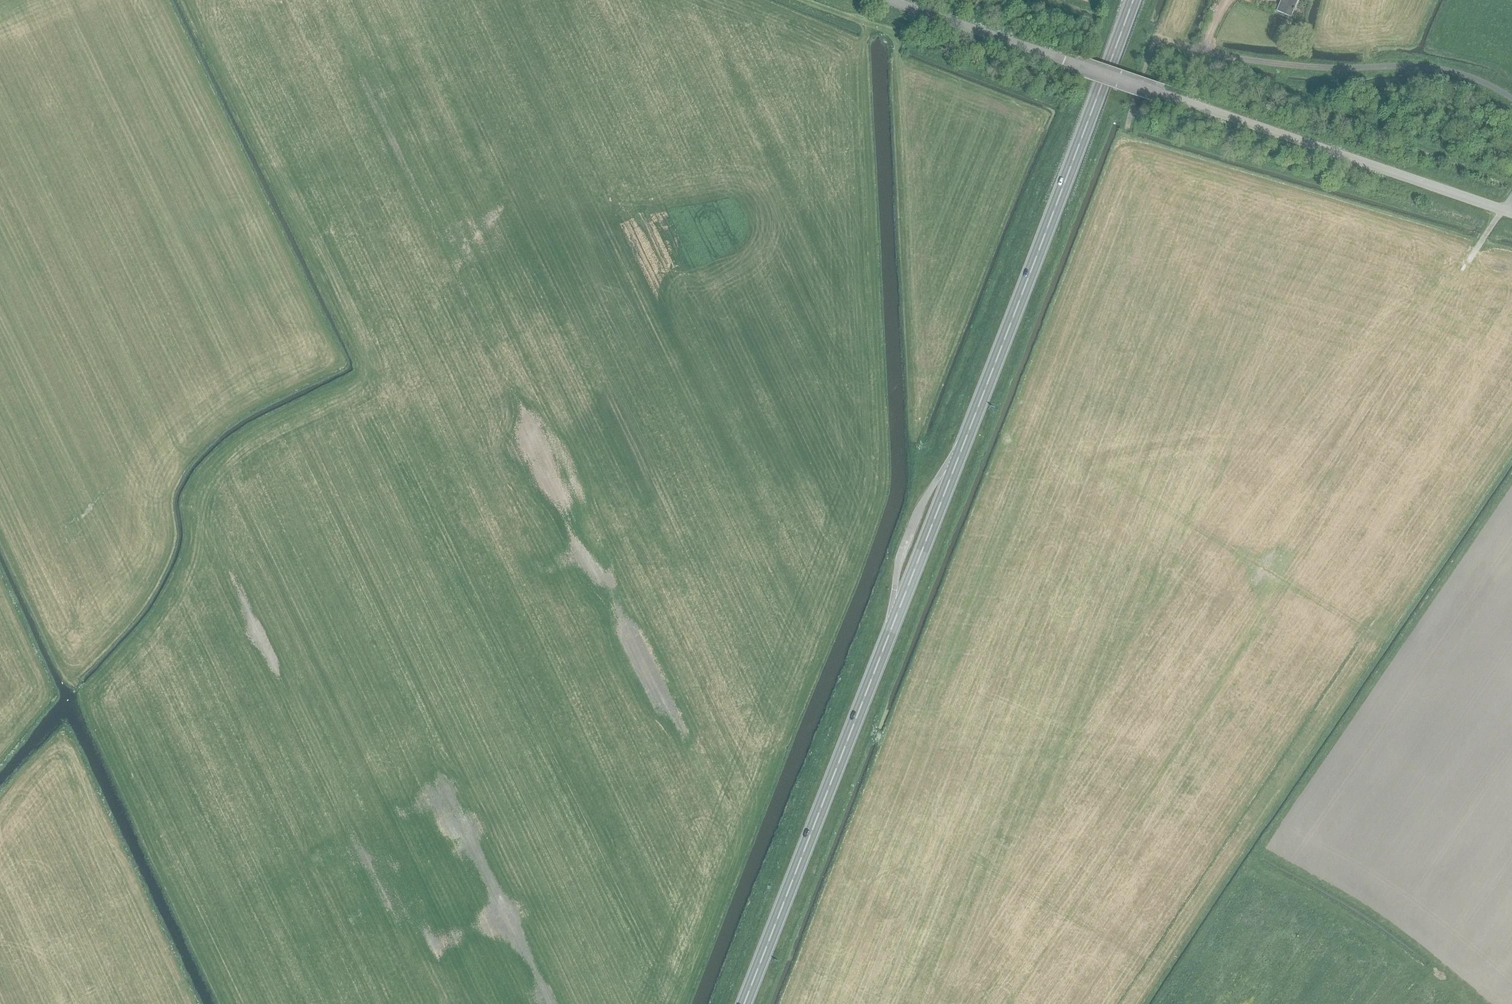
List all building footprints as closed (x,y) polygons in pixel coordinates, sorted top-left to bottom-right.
[(1277,9),(1292,15),(1298,0),(1281,0),(1277,9)] [(908,537),(917,511),(911,509),(902,535),(908,537)]
